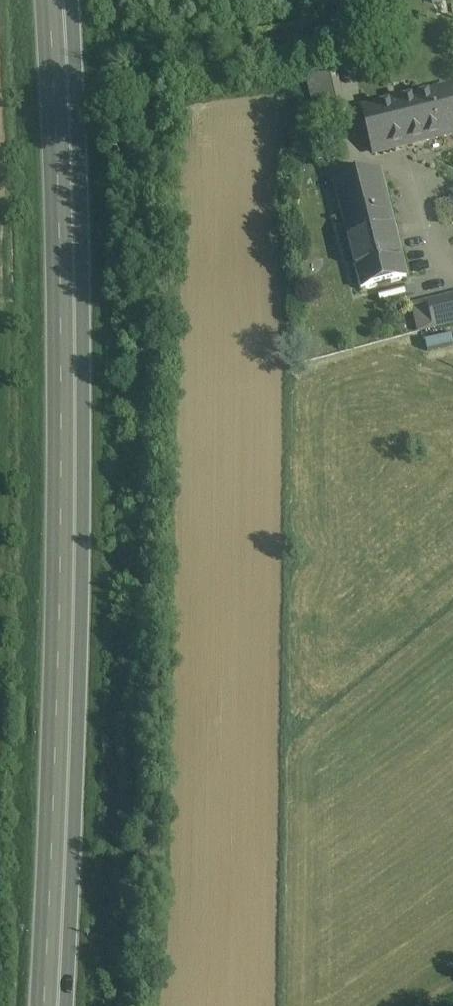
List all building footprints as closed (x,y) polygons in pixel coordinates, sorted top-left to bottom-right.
[(337,70),(306,77),(318,128),(349,121),(337,70)] [(366,111),(376,153),(452,133),(452,104),(450,90),(366,111)] [(381,172),(336,183),(350,240),(394,228),(381,172)] [(394,228),(350,240),(363,291),(407,279),(394,228)] [(428,303),(434,329),(452,324),(452,297),(428,303)]
